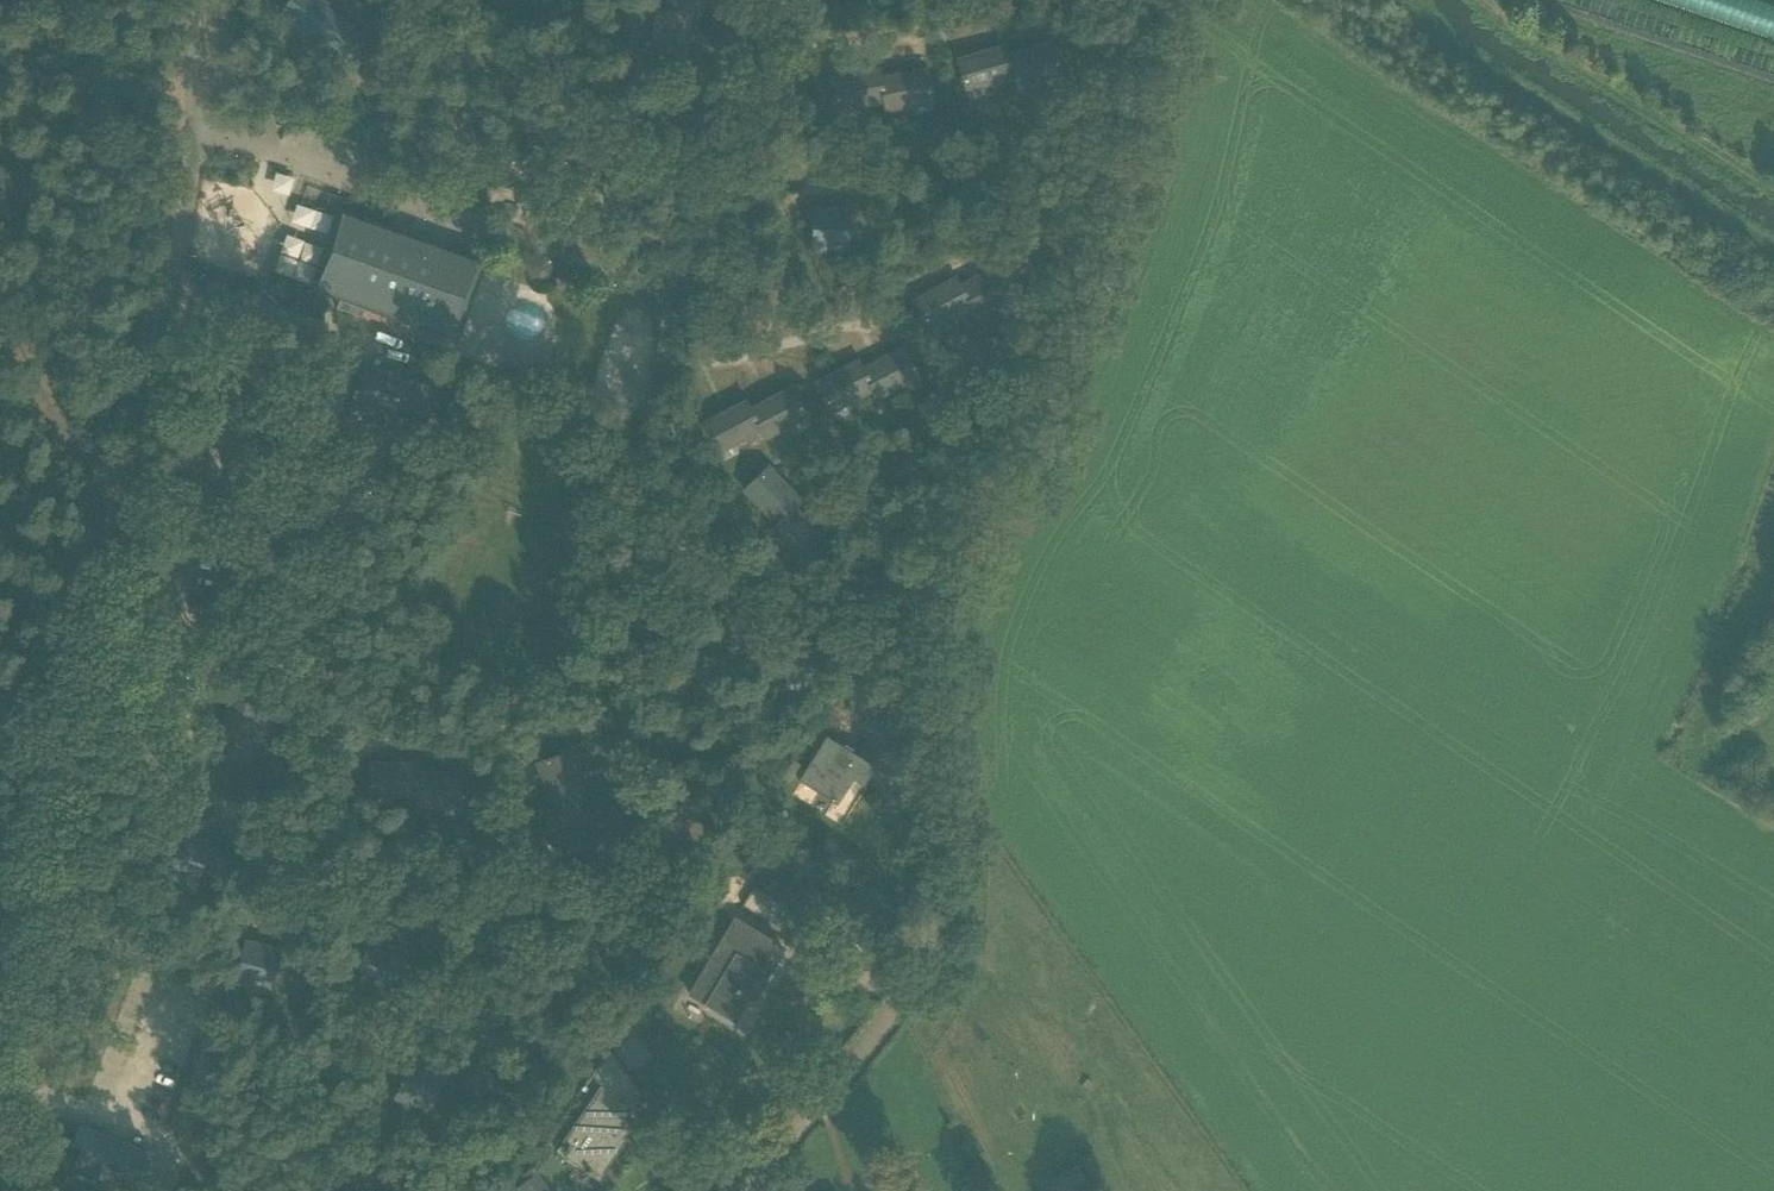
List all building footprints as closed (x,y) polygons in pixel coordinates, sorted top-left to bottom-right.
[(1773,0),(1544,0),(1543,2),(1711,50),(1710,51),(1735,58),(1734,61),(1747,65),(1750,54),(1762,58),(1768,36),(1773,38),(1773,0)] [(363,11),(353,24),(365,33),(375,19),(363,11)] [(1012,81),(1015,89),(1062,76),(1053,41),(1007,54),(1005,45),(1002,46),(1012,81)] [(957,59),(967,94),(1012,81),(1002,46),(957,59)] [(880,68),(829,79),(838,115),(847,112),(885,103),(878,74),(881,73),(880,68)] [(881,73),(878,74),(885,103),(888,103),(891,114),(936,103),(928,68),(882,79),(881,73)] [(813,253),(826,253),(826,244),(850,244),(850,209),(813,209),(813,253)] [(367,301),(455,332),(474,276),(425,259),(429,247),(409,239),(408,243),(344,220),(321,286),(367,303),(367,301)] [(971,310),(976,318),(1020,294),(1002,262),(961,284),(957,276),(954,278),(971,310)] [(910,301),(928,333),(971,310),(954,278),(910,301)] [(339,302),(337,309),(361,318),(363,310),(339,302)] [(871,393),(876,402),(921,378),(904,347),(864,368),(859,359),(855,361),(871,393)] [(814,383),(831,415),(871,393),(855,361),(814,383)] [(355,393),(428,419),(438,392),(365,365),(355,393)] [(749,409),(766,442),(809,419),(791,387),(749,409)] [(702,424),(718,455),(759,434),(764,443),(766,442),(749,409),(745,401),(702,424)] [(770,531),(771,532),(801,503),(767,468),(744,491),(777,525),(770,531)] [(771,532),(790,552),(804,567),(827,545),(795,511),(797,509),(801,504),(801,503),(771,532)] [(816,793),(837,806),(852,781),(862,787),(874,769),(843,749),(826,738),(798,781),(816,793)] [(535,764),(551,808),(585,796),(569,751),(535,764)] [(541,812),(558,859),(587,848),(572,806),(586,800),(585,796),(551,808),(541,812)] [(159,877),(175,883),(179,870),(201,877),(208,854),(171,842),(159,877)] [(737,848),(728,861),(747,874),(756,860),(737,848)] [(744,907),(789,934),(808,902),(763,875),(744,907)] [(734,919),(689,996),(734,1023),(748,998),(752,1001),(763,983),(760,981),(781,946),(734,919)] [(354,985),(371,989),(373,980),(395,985),(404,951),(366,941),(354,985)] [(245,944),(234,986),(253,991),(256,979),(273,984),(281,953),(245,944)] [(626,1023),(610,1047),(628,1072),(650,1056),(626,1023)] [(579,1168),(599,1182),(626,1141),(616,1134),(626,1120),(636,1135),(659,1120),(626,1070),(623,1071),(609,1050),(591,1076),(600,1090),(564,1141),(572,1147),(565,1159),(579,1168)] [(391,1101),(406,1108),(412,1096),(432,1106),(447,1075),(412,1058),(391,1101)] [(71,1146),(81,1149),(74,1168),(97,1177),(106,1180),(133,1190),(138,1190),(152,1155),(79,1126),(71,1146)] [(519,1190),(547,1190),(534,1174),(517,1188),(519,1190)]
